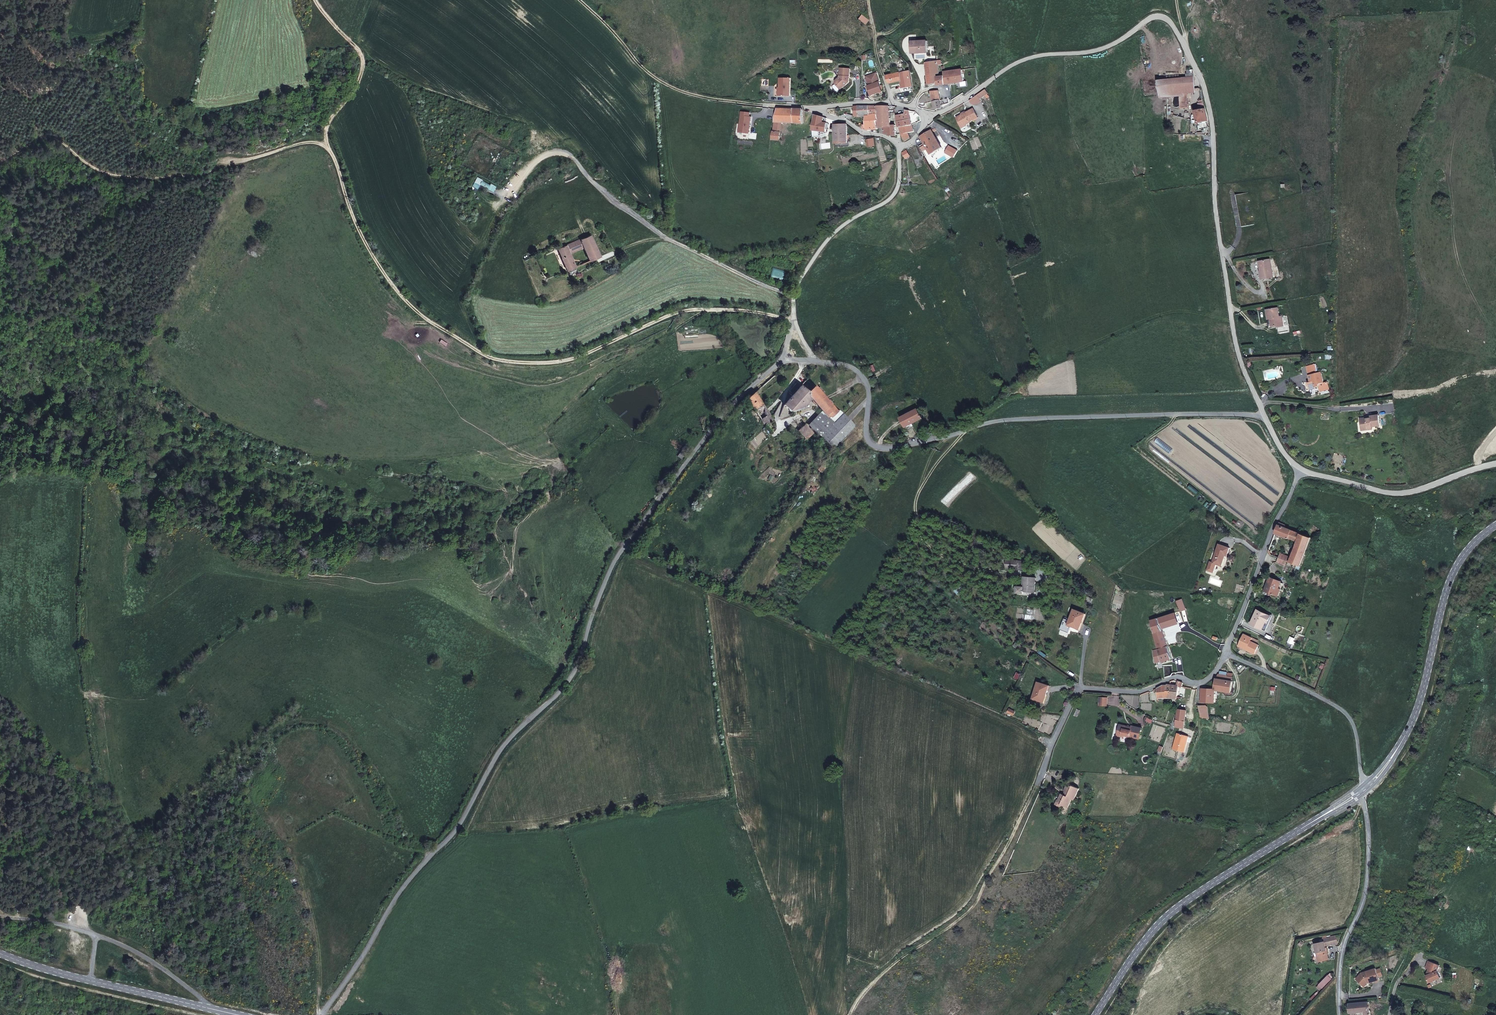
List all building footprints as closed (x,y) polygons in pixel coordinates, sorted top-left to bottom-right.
[(860,5),(856,10),(863,16),(867,11),(860,5)] [(927,48),(926,37),(910,37),(910,49),(927,48)] [(915,51),(910,51),(907,52),(910,67),(910,69),(919,67),(915,51)] [(937,61),(941,60),(940,56),(925,58),(926,69),(927,81),(929,80),(933,79),(937,78),(936,71),(935,68),(938,68),(937,61)] [(849,65),(840,65),(841,86),(843,88),(845,83),(848,78),(849,77),(849,65)] [(963,77),(962,68),(962,65),(944,66),(944,69),(936,71),(937,78),(936,80),(946,78),(947,81),(950,80),(950,78),(963,77)] [(881,87),(875,67),(865,70),(866,77),(868,77),(868,79),(866,79),(869,90),(875,88),(881,87)] [(907,83),(912,82),(910,69),(910,67),(885,71),(887,79),(900,77),(901,83),(907,83)] [(1195,89),(1193,73),(1191,73),(1187,73),(1158,76),(1159,86),(1160,94),(1166,93),(1179,92),(1184,91),(1184,90),(1187,90),(1195,89)] [(779,85),(779,92),(784,92),(790,92),(790,74),(779,74),(779,85)] [(983,83),(967,95),(969,96),(970,98),(973,99),(979,95),(977,92),(985,86),(983,83)] [(937,84),(929,86),(934,104),(940,101),(939,93),(937,84)] [(1188,99),(1187,90),(1184,90),(1184,91),(1179,92),(1180,99),(1188,99)] [(1202,125),(1207,124),(1206,117),(1202,98),(1200,98),(1198,99),(1199,106),(1195,108),(1196,118),(1197,118),(1198,121),(1202,121),(1202,125)] [(861,102),(855,103),(855,113),(864,112),(877,112),(876,102),(866,102),(861,102)] [(890,123),(888,102),(876,102),(877,112),(878,115),(876,116),(877,124),(884,124),(884,129),(889,129),(889,132),(895,131),(894,123),(890,123)] [(957,122),(967,117),(967,115),(975,111),(971,103),(966,105),(962,107),(963,109),(959,112),(956,111),(954,112),(955,115),(954,116),(957,122)] [(802,112),(802,105),(776,105),(775,117),(773,136),(780,137),(781,130),(779,130),(780,119),(803,119),(802,112)] [(909,129),(909,130),(913,129),(911,122),(908,106),(905,105),(903,109),(896,110),(899,121),(901,129),(909,128),(909,129)] [(865,119),(866,126),(876,126),(877,124),(876,116),(878,115),(877,112),(864,112),(865,119)] [(826,124),(826,120),(816,118),(816,115),(815,114),(813,114),(812,116),(813,133),(820,131),(820,128),(825,128),(826,124)] [(847,121),(834,121),(835,135),(835,140),(847,139),(847,130),(847,121)] [(940,143),(930,126),(925,129),(920,133),(930,149),(940,143)] [(472,186),(478,190),(480,185),(488,189),(488,190),(494,193),(497,187),(491,184),(490,185),(483,181),(483,180),(477,177),(472,186)] [(1280,181),(1280,186),(1284,185),(1286,187),(1288,187),(1290,187),(1292,187),(1293,185),(1294,184),(1294,182),(1294,179),(1292,178),(1290,177),(1288,177),(1286,177),(1284,179),(1283,181),(1280,181)] [(558,250),(568,272),(577,268),(572,254),(585,249),(590,262),(602,257),(592,235),(558,250)] [(1262,273),(1269,272),(1272,271),(1270,255),(1259,257),(1260,265),(1262,273)] [(1276,322),(1276,324),(1282,323),(1281,313),(1279,314),(1277,305),(1266,307),(1267,311),(1268,316),(1270,315),(1271,323),(1276,322)] [(1267,316),(1268,326),(1276,324),(1276,322),(1271,323),(1270,315),(1268,316),(1267,316)] [(1322,379),(1320,368),(1316,369),(1314,361),(1305,363),(1309,376),(1311,376),(1311,377),(1307,378),(1309,386),(1311,386),(1313,385),(1313,384),(1318,383),(1318,380),(1322,379)] [(811,396),(830,416),(832,417),(839,410),(823,393),(819,389),(807,376),(785,406),(792,413),(803,409),(811,396)] [(756,392),(747,400),(766,426),(774,417),(756,392)] [(904,429),(922,419),(916,408),(898,418),(904,429)] [(833,425),(822,413),(810,423),(833,448),(856,426),(844,414),(833,425)] [(1360,424),(1360,429),(1366,428),(1366,427),(1379,425),(1378,416),(1369,417),(1369,419),(1365,420),(1365,418),(1359,419),(1360,424)] [(800,430),(808,439),(814,433),(806,424),(800,430)] [(1305,535),(1297,532),(1285,528),(1286,525),(1280,523),(1275,535),(1286,539),(1296,542),(1294,549),(1306,553),(1311,538),(1305,535)] [(1229,548),(1219,544),(1212,562),(1210,561),(1207,570),(1212,572),(1215,564),(1221,565),(1223,560),(1225,555),(1227,555),(1229,548)] [(1289,563),(1300,567),(1306,553),(1294,549),(1291,558),(1289,563)] [(1278,559),(1289,563),(1291,558),(1280,554),(1278,559)] [(1022,574),(1021,586),(1034,587),(1035,575),(1022,574)] [(1277,588),(1279,582),(1280,581),(1276,579),(1268,577),(1267,577),(1266,578),(1267,578),(1262,591),(1268,593),(1273,595),(1275,588),(1277,588)] [(1278,597),(1282,583),(1279,582),(1277,588),(1275,588),(1273,595),(1278,597)] [(1187,617),(1184,608),(1178,609),(1180,619),(1187,617)] [(1066,624),(1078,626),(1080,623),(1082,612),(1069,609),(1066,624)] [(1175,620),(1172,609),(1146,617),(1155,646),(1149,648),(1151,659),(1151,661),(1169,656),(1166,647),(1163,637),(1159,625),(1175,620)] [(1271,616),(1257,609),(1254,616),(1251,623),(1262,628),(1265,621),(1268,622),(1271,616)] [(1250,634),(1241,630),(1239,635),(1237,640),(1245,644),(1244,646),(1253,650),(1257,642),(1248,638),(1250,634)] [(1169,635),(1163,637),(1166,647),(1172,645),(1169,635)] [(1227,676),(1218,674),(1215,681),(1215,689),(1202,687),(1200,700),(1214,702),(1214,699),(1217,699),(1217,696),(1215,696),(1215,692),(1226,693),(1225,697),(1231,698),(1234,677),(1233,677),(1233,674),(1228,673),(1227,676)] [(1038,678),(1032,692),(1043,696),(1049,683),(1038,678)] [(1178,685),(1171,684),(1163,684),(1157,687),(1158,699),(1178,699),(1179,687),(1184,687),(1184,683),(1178,682),(1178,685)] [(1100,696),(1098,705),(1106,706),(1107,698),(1100,696)] [(1207,706),(1198,705),(1201,717),(1211,719),(1207,706)] [(1180,708),(1172,708),(1172,710),(1171,710),(1170,725),(1179,726),(1180,708)] [(1127,728),(1113,725),(1111,736),(1119,738),(1119,735),(1134,738),(1136,729),(1127,726),(1127,728)] [(1168,746),(1175,749),(1178,733),(1173,731),(1168,746)] [(1054,797),(1052,803),(1057,805),(1058,804),(1063,805),(1067,796),(1069,797),(1074,785),(1063,781),(1060,788),(1062,789),(1061,793),(1058,792),(1055,798),(1054,797)] [(1313,941),(1315,950),(1317,950),(1319,954),(1316,955),(1318,960),(1329,957),(1328,953),(1326,949),(1325,948),(1324,945),(1337,941),(1335,933),(1321,937),(1322,939),(1313,941)] [(1427,973),(1424,974),(1427,981),(1440,976),(1436,969),(1438,963),(1428,959),(1425,966),(1427,967),(1429,968),(1427,973)] [(1355,975),(1353,977),(1360,984),(1364,979),(1367,978),(1368,981),(1376,977),(1372,966),(1358,971),(1359,974),(1355,975)] [(1335,977),(1331,973),(1317,988),(1321,991),(1335,977)] [(1363,1014),(1370,1013),(1367,1000),(1346,1002),(1347,1011),(1355,1010),(1362,1009),(1363,1014)]
